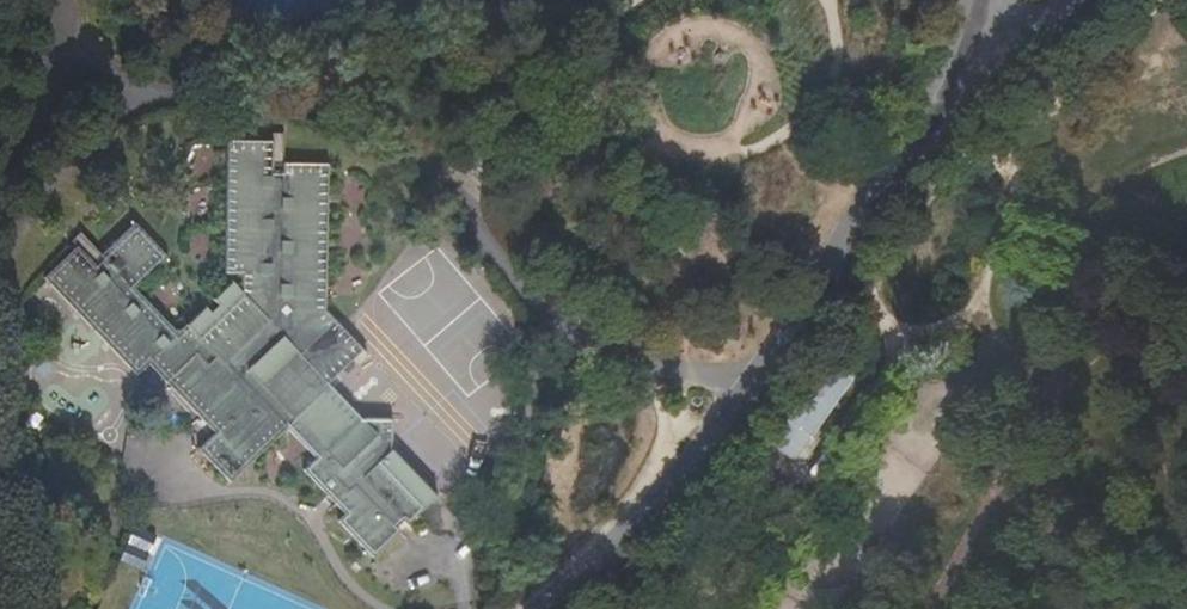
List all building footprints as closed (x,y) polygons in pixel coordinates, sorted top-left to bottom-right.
[(344,513),(336,521),(372,557),(399,531),(396,527),(402,521),(406,525),(435,496),(390,450),(390,418),(360,419),(325,383),(361,350),(325,310),(328,165),(282,163),(282,172),(271,172),(272,141),(224,140),(221,273),(237,273),(238,281),(232,285),(228,280),(208,299),(214,306),(207,312),(201,306),(181,325),(178,327),(177,328),(175,329),(173,329),(171,329),(169,328),(167,327),(130,288),(164,256),(130,222),(96,255),(101,261),(93,269),(72,247),(39,278),(45,284),(132,373),(145,362),(199,418),(212,431),(195,447),(198,450),(227,480),(284,427),(314,457),(301,469),(329,498),(344,513)] [(282,172),(282,163),(282,142),(272,141),(271,172),(282,172)] [(828,362),(787,421),(811,438),(853,379),(828,362)] [(811,438),(787,421),(769,445),(793,462),(811,438)] [(127,608),(325,608),(327,605),(161,538),(153,556),(127,546),(106,599),(128,607),(127,608)]
